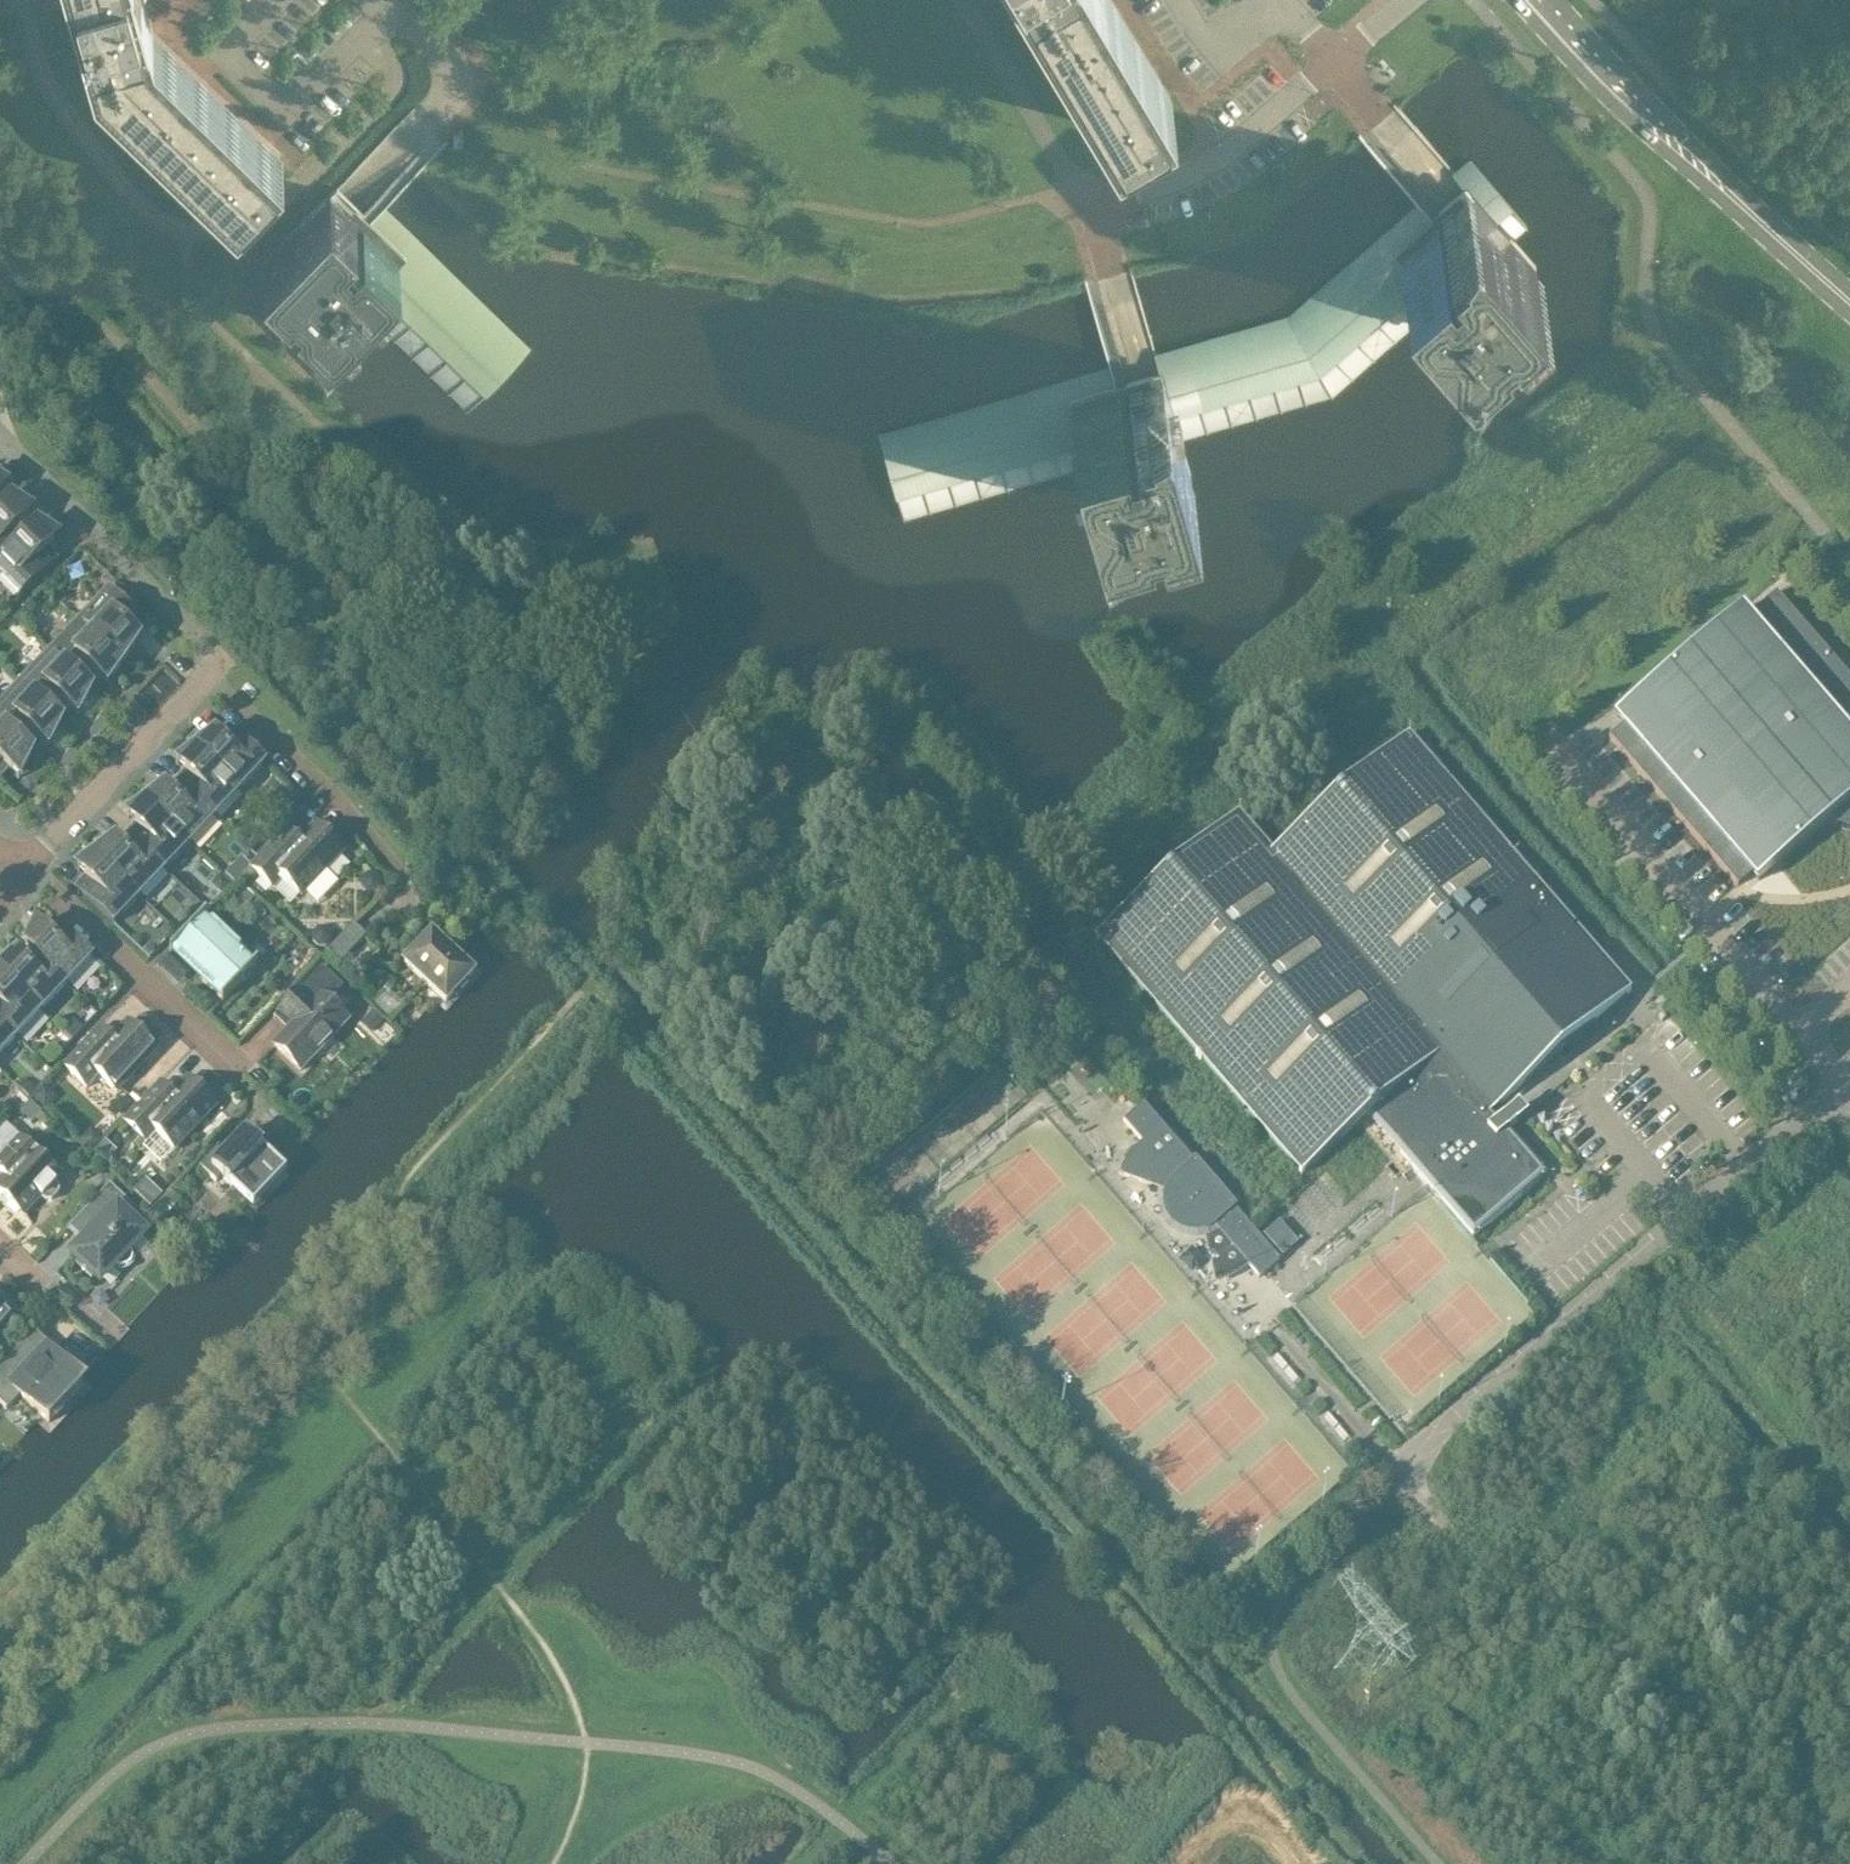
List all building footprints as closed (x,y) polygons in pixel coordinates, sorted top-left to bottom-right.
[(100,64),(241,201),(277,164),(279,162),(148,35),(138,0),(81,0),(100,64)] [(1118,128),(1165,100),(1106,0),(1041,0),(1118,128)] [(1111,370),(878,437),(902,520),(1088,466),(1098,501),(1147,487),(1145,480),(1154,478),(1156,484),(1191,474),(1181,439),(1330,396),(1439,301),(1463,329),(1501,296),(1497,291),(1503,285),(1508,290),(1536,266),(1512,238),(1526,227),(1470,162),(1456,174),(1472,193),(1445,217),(1447,220),(1441,226),(1438,222),(1436,224),(1420,206),(1290,318),(1157,357),(1163,381),(1129,391),(1130,395),(1121,398),(1120,393),(1118,394),(1111,370)] [(356,219),(330,194),(330,193),(262,263),(263,264),(289,289),(294,284),(300,290),(296,295),(332,330),(358,304),(468,411),(528,350),(382,209),(365,227),(363,225),(360,229),(353,222),(356,219)] [(28,517),(11,500),(3,508),(4,509),(0,513),(0,564),(30,534),(29,534),(20,525),(28,517)] [(53,543),(37,526),(29,534),(30,534),(0,564),(0,577),(19,596),(18,596),(19,598),(56,561),(46,551),(53,543)] [(59,592),(51,584),(45,590),(53,598),(59,592)] [(134,637),(145,625),(107,589),(77,621),(122,663),(137,643),(138,641),(134,637)] [(1775,594),(1743,622),(1737,614),(1616,718),(1623,726),(1608,739),(1736,888),(1752,874),(1758,882),(1829,821),(1837,828),(1846,831),(1849,832),(1849,681),(1775,594)] [(29,613),(24,608),(14,618),(24,627),(29,622),(29,613)] [(106,686),(122,663),(77,621),(48,652),(86,688),(86,687),(96,676),(105,685),(106,686)] [(86,687),(86,688),(48,652),(18,683),(56,719),(57,718),(67,708),(76,716),(77,717),(91,691),(86,687)] [(56,719),(18,683),(0,703),(0,725),(26,750),(27,750),(37,739),(46,747),(46,748),(47,748),(61,723),(57,718),(56,719)] [(26,750),(0,725),(0,778),(8,770),(17,778),(17,779),(18,779),(32,754),(27,750),(26,750)] [(239,792),(264,765),(227,729),(217,740),(214,737),(213,739),(196,751),(239,792)] [(1491,1114),(1630,994),(1530,879),(1407,737),(1272,855),(1238,815),(1094,940),(1300,1177),(1366,1119),(1399,1157),(1408,1167),(1400,1174),(1408,1183),(1416,1177),(1472,1241),(1546,1177),(1491,1114)] [(214,818),(239,792),(196,751),(177,765),(178,767),(178,766),(185,773),(176,783),(214,818)] [(189,845),(214,818),(176,783),(167,793),(164,790),(163,792),(146,804),(189,845)] [(164,871),(189,845),(146,804),(127,818),(128,820),(128,819),(135,826),(126,836),(164,871)] [(300,896),(342,853),(314,826),(298,842),(286,830),(250,868),(273,890),(283,880),(300,896)] [(243,845),(249,851),(261,838),(255,832),(243,845)] [(139,898),(164,871),(126,836),(117,846),(114,843),(113,845),(96,857),(139,898)] [(113,925),(139,898),(96,857),(77,871),(78,872),(85,879),(75,890),(113,925)] [(222,874),(233,884),(237,879),(243,874),(236,867),(229,867),(222,874)] [(221,876),(214,883),(214,890),(221,896),(231,886),(221,876)] [(206,917),(239,881),(238,880),(231,886),(221,896),(156,966),(158,967),(171,953),(221,1000),(220,1001),(222,1003),(257,965),(256,964),(255,965),(206,917)] [(246,907),(255,898),(243,887),(234,896),(246,907)] [(65,986),(91,959),(54,923),(43,934),(37,927),(35,926),(25,949),(27,951),(28,950),(65,986)] [(339,965),(365,937),(353,925),(326,953),(339,965)] [(311,934),(312,942),(318,948),(326,948),(332,942),(331,933),(325,928),(317,928),(311,934)] [(445,1004),(472,975),(450,953),(431,935),(403,964),(438,997),(445,1004)] [(147,947),(143,951),(149,957),(153,953),(147,947)] [(65,986),(28,950),(27,951),(18,960),(16,958),(15,959),(0,970),(0,974),(40,1012),(65,986)] [(327,1003),(342,988),(321,968),(278,1013),(292,1027),(273,1047),(300,1072),(347,1022),(327,1003)] [(40,1012),(0,974),(0,1024),(15,1039),(40,1012)] [(373,1011),(363,1022),(374,1032),(384,1022),(373,1011)] [(72,1041),(82,1029),(73,1021),(63,1032),(72,1041)] [(15,1039),(0,1024),(0,1055),(15,1039)] [(116,1093),(155,1051),(127,1024),(111,1040),(99,1029),(63,1067),(86,1089),(98,1076),(116,1093)] [(1795,1093),(1806,1084),(1796,1073),(1786,1082),(1795,1093)] [(173,1150),(215,1106),(187,1079),(171,1096),(159,1084),(123,1122),(146,1144),(156,1133),(173,1150)] [(29,1100),(32,1097),(35,1093),(23,1082),(17,1088),(29,1100)] [(35,1093),(32,1097),(43,1108),(50,1101),(49,1093),(42,1086),(35,1093)] [(30,1123),(41,1112),(30,1102),(20,1113),(30,1123)] [(1258,1279),(1279,1261),(1243,1221),(1143,1105),(1122,1122),(1141,1144),(1135,1149),(1130,1155),(1126,1161),(1122,1168),(1119,1175),(1119,1174),(1118,1176),(1165,1193),(1163,1202),(1164,1211),(1167,1219),(1172,1226),(1180,1231),(1188,1233),(1197,1233),(1205,1231),(1212,1226),(1218,1233),(1248,1267),(1258,1279)] [(59,1178),(6,1127),(0,1133),(0,1173),(4,1178),(0,1182),(0,1195),(31,1225),(32,1224),(23,1216),(40,1197),(44,1201),(50,1201),(58,1193),(57,1188),(53,1184),(59,1178)] [(259,1194),(282,1169),(280,1166),(244,1133),(223,1157),(216,1150),(199,1167),(215,1183),(220,1178),(231,1188),(234,1184),(247,1196),(254,1189),(259,1194)] [(78,1143),(90,1154),(102,1142),(93,1134),(86,1134),(78,1143)] [(103,1163),(111,1155),(101,1146),(93,1154),(103,1163)] [(122,1216),(131,1207),(109,1186),(66,1231),(67,1232),(70,1230),(84,1244),(72,1257),(78,1263),(76,1265),(90,1279),(93,1276),(99,1282),(113,1267),(118,1270),(123,1270),(127,1268),(131,1265),(132,1260),(131,1255),(128,1251),(143,1236),(122,1216)] [(174,1210),(181,1202),(170,1191),(163,1199),(174,1210)] [(164,1219),(171,1212),(161,1202),(154,1209),(164,1219)] [(1275,1225),(1263,1236),(1282,1258),(1294,1247),(1297,1244),(1278,1222),(1275,1225)] [(1239,1275),(1248,1267),(1218,1233),(1215,1235),(1212,1238),(1205,1241),(1215,1285),(1228,1281),(1234,1278),(1239,1275)] [(12,1320),(0,1309),(0,1332),(12,1320)] [(35,1333),(34,1333),(0,1369),(0,1405),(6,1411),(19,1396),(48,1424),(82,1388),(60,1367),(60,1358),(50,1358),(45,1353),(38,1360),(23,1346),(35,1333)]
